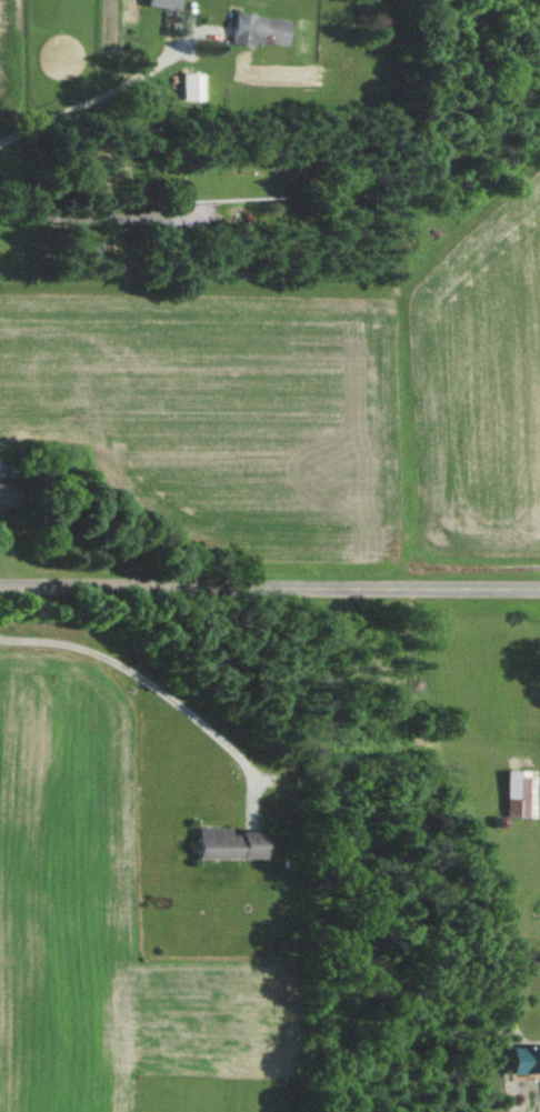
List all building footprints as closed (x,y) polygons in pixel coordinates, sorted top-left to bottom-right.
[(276,48),(280,19),(226,11),(222,40),(276,48)] [(173,99),(194,99),(194,72),(173,72),(173,99)] [(526,770),(496,769),(496,817),(526,817),(526,770)] [(247,858),(247,827),(179,827),(179,858),(247,858)] [(491,1043),(490,1073),(539,1074),(539,1044),(491,1043)]
